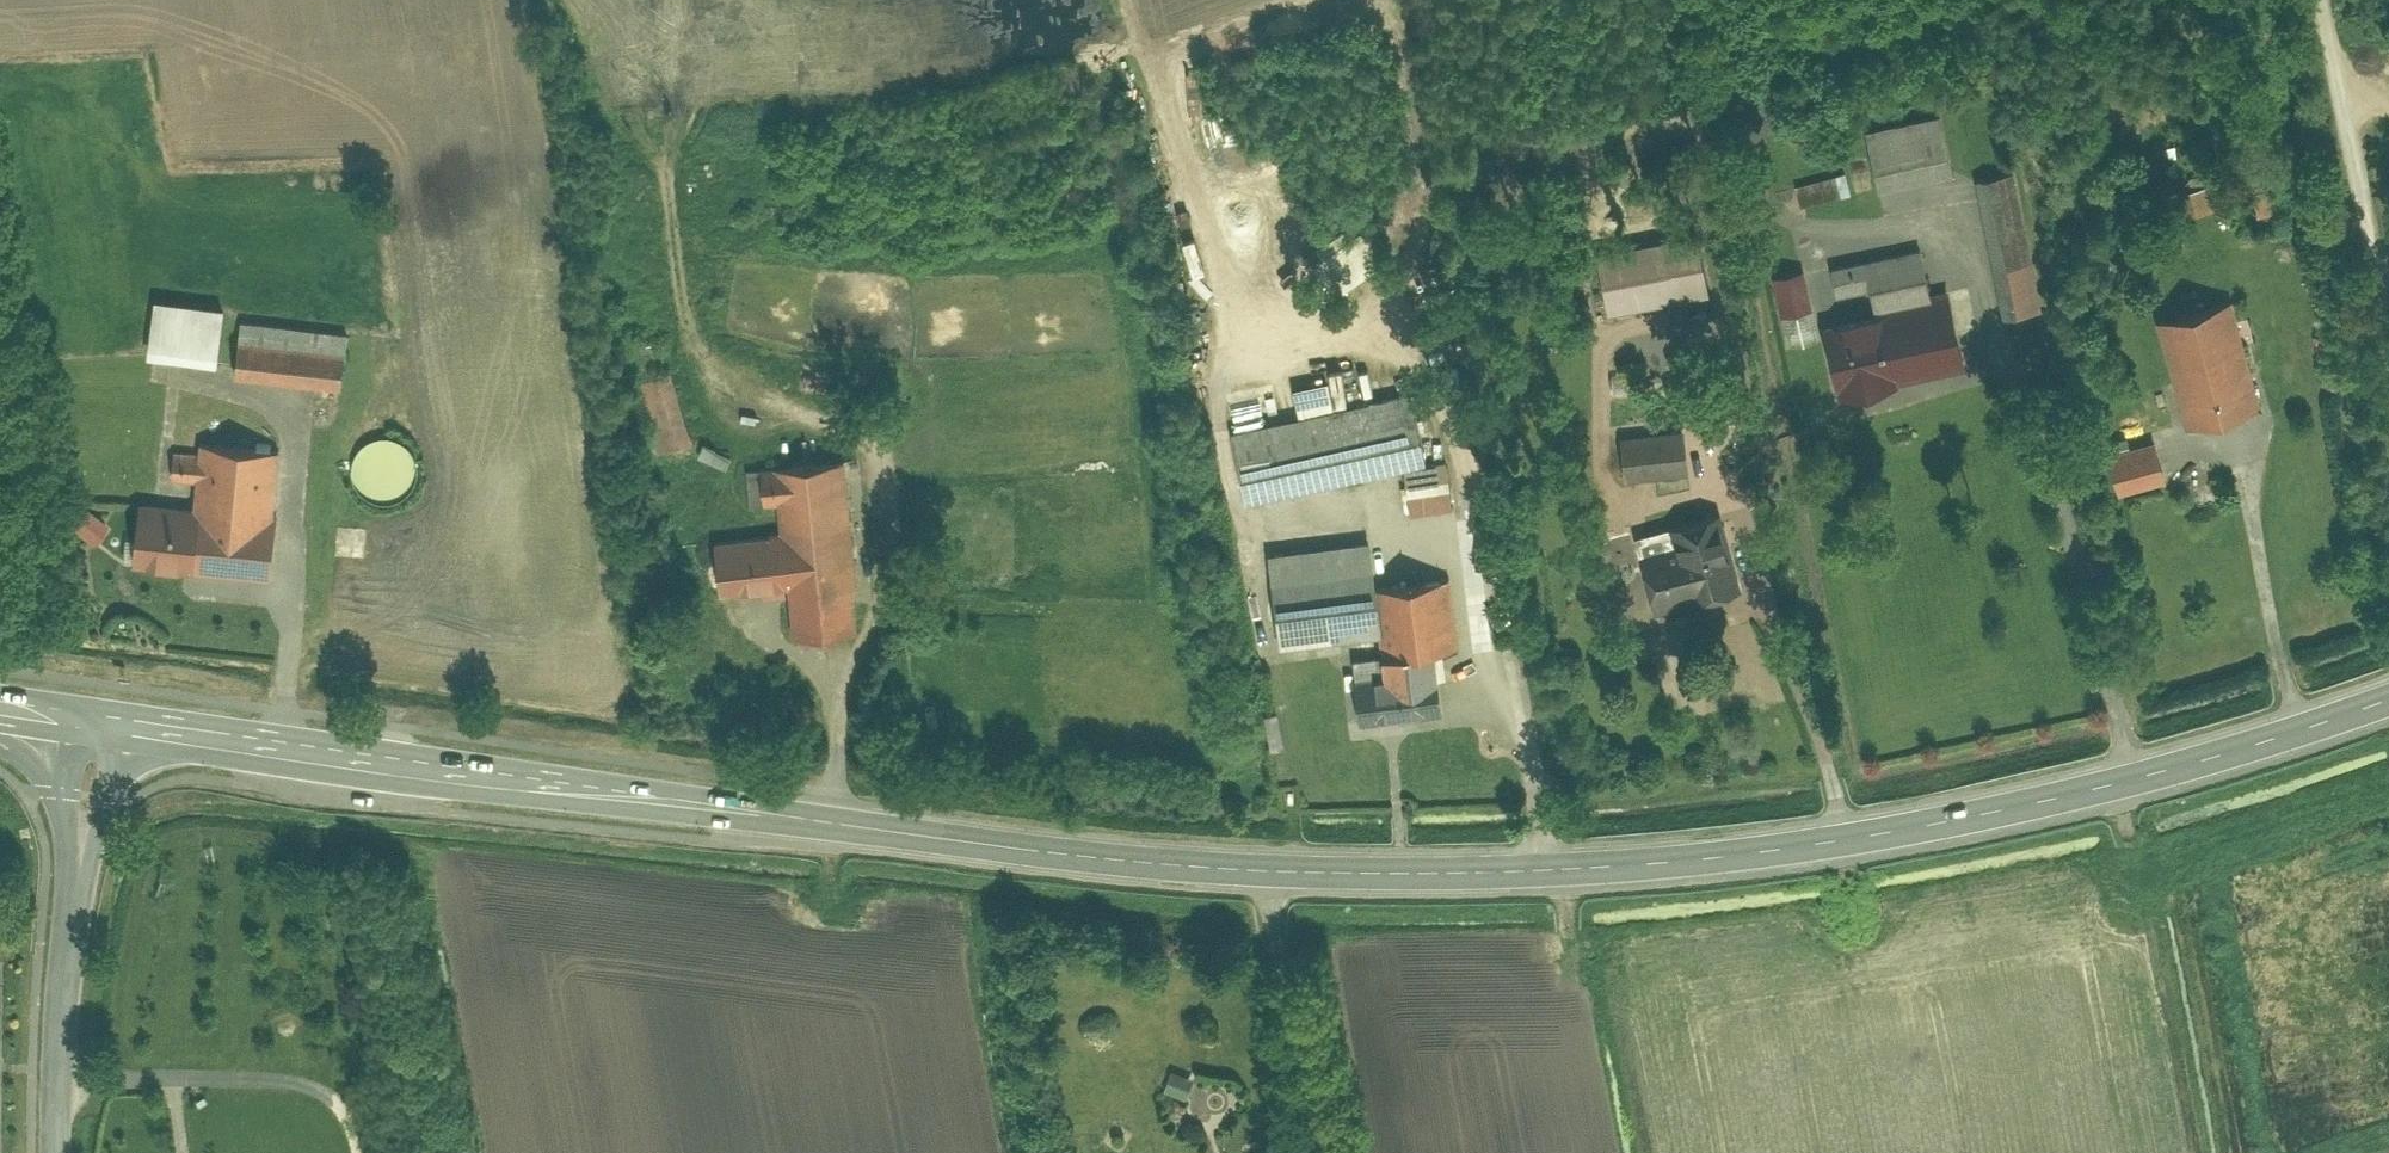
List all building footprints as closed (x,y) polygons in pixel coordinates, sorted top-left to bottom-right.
[(1866,129),(1879,186),(1955,169),(1942,112),(1866,129)] [(2020,168),(1976,177),(2004,316),(2048,307),(2020,168)] [(1846,169),(1796,183),(1802,203),(1852,189),(1846,169)] [(1696,231),(1598,250),(1610,310),(1708,291),(1696,231)] [(1871,288),(1877,311),(1935,297),(1933,290),(1922,245),(1833,267),(1840,296),(1871,288)] [(1788,343),(1821,335),(1805,269),(1772,277),(1788,343)] [(1843,395),(1967,366),(1949,287),(1933,290),(1935,297),(1877,311),(1826,322),(1843,395)] [(225,306),(156,296),(148,352),(217,361),(225,306)] [(2157,319),(2187,424),(2262,403),(2232,298),(2157,319)] [(242,319),(236,372),(341,384),(348,331),(242,319)] [(663,449),(693,440),(670,369),(641,378),(663,449)] [(1293,386),(1299,414),(1335,406),(1329,378),(1293,386)] [(2157,385),(2161,400),(2169,398),(2165,383),(2157,385)] [(1232,429),(1247,498),(1426,459),(1410,390),(1382,396),(1335,406),(1299,414),(1232,429)] [(1682,427),(1621,435),(1627,477),(1687,469),(1682,427)] [(2155,438),(2109,450),(2121,491),(2166,479),(2155,438)] [(280,448),(200,439),(199,453),(176,450),(174,474),(199,477),(196,506),(141,500),(135,563),(271,577),(278,511),(273,510),(280,448)] [(731,452),(704,440),(699,452),(726,464),(731,452)] [(715,538),(721,590),(788,583),(794,633),(858,626),(848,537),(855,536),(846,457),(777,465),(778,473),(763,475),(766,500),(779,499),(783,530),(715,538)] [(1452,504),(1445,458),(1403,465),(1411,511),(1452,504)] [(2190,490),(2192,501),(2202,502),(2208,495),(2206,487),(2196,484),(2190,490)] [(108,522),(87,506),(72,526),(93,542),(108,522)] [(1680,552),(1644,562),(1663,630),(1707,618),(1702,599),(1741,588),(1721,518),(1714,520),(1712,513),(1672,524),(1680,552)] [(1672,524),(1636,534),(1644,562),(1680,552),(1672,524)] [(366,528),(338,526),(336,554),(364,555),(366,528)] [(1282,643),(1384,629),(1378,585),(1371,537),(1270,551),(1282,643)] [(1448,575),(1378,585),(1384,629),(1387,653),(1436,647),(1457,644),(1448,575)] [(1444,709),(1436,647),(1387,653),(1391,678),(1358,683),(1356,683),(1360,720),(1444,709)] [(1391,678),(1387,653),(1355,658),(1358,683),(1391,678)] [(1176,1066),(1168,1088),(1191,1097),(1200,1076),(1176,1066)]
